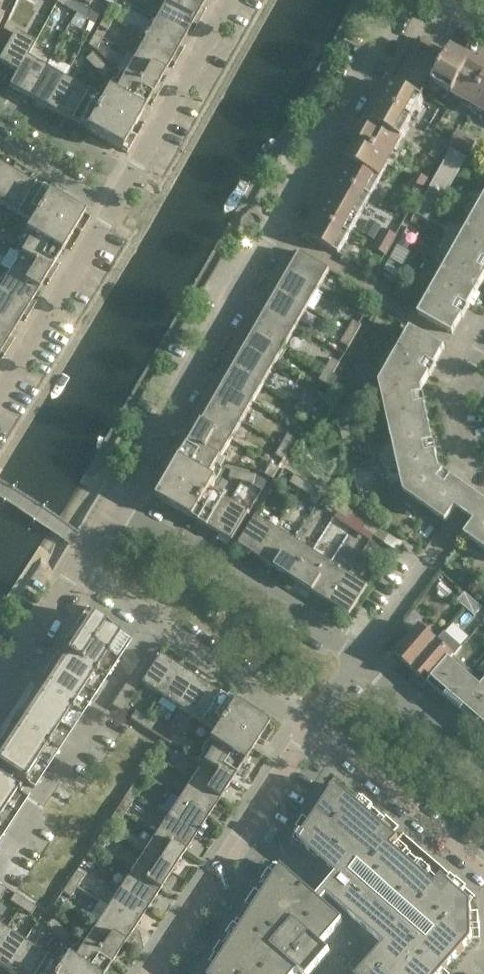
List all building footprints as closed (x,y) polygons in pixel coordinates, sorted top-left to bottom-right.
[(80,5),(72,0),(68,0),(64,6),(75,13),(80,5)] [(190,27),(196,16),(167,0),(166,0),(156,19),(186,35),(190,27)] [(202,6),(206,0),(167,0),(196,16),(202,6)] [(105,15),(113,20),(119,9),(111,4),(105,15)] [(80,5),(75,13),(86,19),(91,11),(80,5)] [(113,20),(105,15),(99,26),(107,31),(113,20)] [(175,54),(181,44),(186,35),(156,19),(145,38),(175,54)] [(35,43),(15,32),(0,58),(0,63),(17,72),(17,73),(26,57),(27,57),(35,43)] [(96,50),(102,39),(94,34),(88,45),(96,50)] [(164,73),(169,65),(175,54),(145,38),(134,57),(164,73)] [(396,81),(409,88),(421,95),(445,53),(420,39),(396,81)] [(95,69),(102,63),(93,54),(86,60),(95,69)] [(468,66),(449,55),(433,85),(483,114),(483,75),(468,66)] [(17,72),(9,86),(28,97),(45,67),(27,57),(26,57),(17,73),(17,72)] [(154,92),(160,82),(164,73),(134,57),(124,76),(154,92)] [(102,63),(95,69),(104,78),(110,72),(102,63)] [(28,97),(47,108),(64,78),(45,67),(28,97)] [(124,76),(118,86),(111,82),(106,91),(143,112),(154,92),(124,76)] [(47,108),(66,118),(83,88),(64,78),(47,108)] [(394,86),(351,162),(381,178),(424,102),(394,86)] [(66,118),(85,129),(102,99),(83,88),(66,118)] [(85,129),(122,150),(143,112),(106,91),(102,99),(85,129)] [(345,135),(357,141),(363,130),(352,123),(345,135)] [(460,148),(466,136),(457,131),(451,142),(460,148)] [(476,141),(466,136),(460,148),(469,153),(476,141)] [(430,186),(446,195),(467,157),(452,148),(430,186)] [(381,178),(351,162),(309,238),(338,254),(381,178)] [(11,171),(0,164),(0,188),(11,171)] [(0,188),(0,204),(12,211),(30,182),(11,171),(0,188)] [(409,182),(422,189),(427,179),(415,172),(409,182)] [(30,223),(48,193),(30,182),(12,211),(30,223)] [(404,191),(417,198),(422,189),(409,182),(404,191)] [(446,195),(430,186),(422,201),(437,210),(446,195)] [(61,253),(84,215),(48,193),(30,223),(25,231),(61,253)] [(474,217),(467,229),(483,238),(483,197),(477,193),(470,195),(464,205),(466,213),(474,217)] [(377,239),(390,246),(395,236),(383,229),(377,239)] [(450,260),(443,272),(478,291),(483,279),(483,238),(467,229),(461,240),(453,235),(445,237),(439,248),(441,255),(450,260)] [(10,243),(12,234),(0,231),(0,241),(10,243)] [(50,271),(56,261),(61,253),(25,231),(20,239),(27,243),(21,253),(50,271)] [(390,246),(377,239),(372,248),(385,255),(390,246)] [(402,239),(398,246),(407,251),(411,244),(402,239)] [(39,290),(43,282),(50,271),(21,253),(9,272),(39,290)] [(300,253),(293,265),(289,271),(319,288),(329,270),(300,253)] [(289,271),(284,281),(278,290),(308,307),(319,288),(289,271)] [(387,271),(381,282),(389,286),(395,275),(387,271)] [(34,298),(39,290),(9,272),(0,287),(0,292),(27,308),(34,298)] [(419,315),(442,328),(449,332),(459,315),(463,318),(469,308),(468,307),(478,291),(443,272),(419,315)] [(278,290),(271,302),(267,309),(297,326),(308,307),(278,290)] [(372,307),(379,296),(370,291),(364,302),(372,307)] [(21,319),(27,308),(0,292),(0,317),(16,327),(21,319)] [(267,309),(262,319),(257,328),(286,345),(297,326),(267,309)] [(11,335),(16,327),(0,317),(0,343),(5,346),(11,335)] [(347,330),(356,335),(362,324),(353,319),(347,330)] [(257,328),(250,340),(246,347),(275,364),(286,345),(257,328)] [(436,366),(431,363),(441,346),(411,329),(401,346),(387,370),(421,390),(429,376),(430,376),(436,366)] [(356,335),(347,330),(341,340),(350,345),(356,335)] [(246,347),(240,357),(235,366),(264,383),(275,364),(246,347)] [(325,367),(334,373),(340,362),(332,357),(325,367)] [(235,366),(228,378),(224,385),(253,402),(264,383),(235,366)] [(334,373),(325,367),(319,378),(328,383),(334,373)] [(423,394),(422,394),(421,390),(387,370),(379,384),(390,432),(429,424),(425,406),(426,405),(423,394)] [(377,384),(362,388),(365,400),(380,397),(377,384)] [(224,385),(218,394),(213,404),(242,421),(253,402),(224,385)] [(303,406),(312,411),(318,400),(310,395),(303,406)] [(339,398),(332,410),(340,416),(348,404),(339,398)] [(213,404),(206,415),(202,423),(231,440),(242,421),(213,404)] [(312,411),(303,406),(297,416),(306,421),(312,411)] [(202,423),(197,431),(191,442),(221,459),(231,440),(202,423)] [(401,481),(414,478),(443,472),(439,470),(436,454),(437,453),(435,448),(434,442),(433,442),(429,424),(390,432),(393,445),(384,447),(380,454),(383,465),(389,470),(398,467),(401,481)] [(355,427),(341,430),(344,442),(358,438),(355,427)] [(281,444),(290,449),(296,438),(288,433),(281,444)] [(180,461),(189,466),(216,482),(221,473),(215,469),(221,459),(191,442),(180,461)] [(290,449),(281,444),(275,454),(284,459),(290,449)] [(158,499),(185,515),(195,520),(212,490),(211,490),(216,482),(189,466),(180,461),(158,499)] [(273,479),(279,468),(270,463),(264,474),(273,479)] [(242,482),(244,473),(231,470),(229,479),(242,482)] [(472,525),(465,536),(481,547),(483,550),(483,501),(476,496),(471,492),(452,479),(453,478),(443,471),(443,472),(414,478),(401,481),(404,493),(430,511),(446,522),(455,509),(463,514),(475,522),(472,525)] [(244,473),(242,482),(254,485),(256,476),(244,473)] [(300,489),(305,482),(294,475),(289,483),(300,489)] [(305,482),(300,489),(311,496),(316,488),(305,482)] [(231,501),(212,490),(195,520),(214,531),(231,501)] [(337,513),(342,505),(331,498),(326,506),(337,513)] [(232,542),(250,512),(231,501),(214,531),(232,542)] [(342,505),(337,513),(348,520),(353,512),(342,505)] [(257,516),(238,545),(257,557),(275,528),(257,516)] [(373,536),(378,528),(368,522),(363,529),(373,536)] [(257,557),(275,569),(294,540),(275,528),(257,557)] [(378,528),(373,536),(384,543),(389,535),(378,528)] [(275,569),(294,581),(312,552),(294,540),(275,569)] [(294,581),(313,592),(331,563),(312,552),(294,581)] [(313,592),(331,604),(349,575),(331,563),(313,592)] [(331,604),(350,616),(368,587),(349,575),(331,604)] [(459,603),(456,607),(461,612),(465,608),(466,610),(474,601),(466,594),(458,602),(459,603)] [(474,601),(466,610),(475,617),(482,609),(474,601)] [(98,614),(87,607),(0,739),(0,765),(34,788),(130,642),(95,619),(98,614)] [(438,642),(420,627),(399,652),(406,658),(402,662),(412,671),(438,642)] [(444,635),(438,642),(412,671),(422,679),(426,675),(431,680),(427,684),(429,685),(454,656),(460,649),(444,635)] [(152,666),(157,658),(147,651),(142,659),(152,666)] [(160,696),(178,667),(159,655),(157,658),(152,666),(148,673),(143,680),(141,684),(160,696)] [(454,656),(429,685),(446,701),(450,696),(463,707),(459,712),(461,714),(465,709),(475,718),(479,713),(483,717),(483,682),(454,656)] [(148,673),(152,666),(142,659),(137,666),(148,673)] [(148,673),(137,666),(133,673),(143,680),(148,673)] [(178,708),(196,679),(178,667),(160,696),(178,708)] [(143,680),(133,673),(129,679),(139,686),(141,684),(143,680)] [(139,686),(129,679),(124,686),(135,693),(139,686)] [(196,720),(214,691),(196,679),(178,708),(196,720)] [(131,699),(135,693),(124,686),(120,692),(131,699)] [(214,732),(233,703),(214,691),(196,720),(214,732)] [(131,699),(120,692),(116,699),(127,706),(131,699)] [(122,712),(127,706),(116,699),(112,705),(122,712)] [(243,763),(268,726),(233,703),(214,732),(208,740),(243,763)] [(146,718),(135,711),(130,719),(140,725),(146,718)] [(156,725),(146,718),(140,725),(151,732),(156,725)] [(170,735),(168,743),(180,747),(183,738),(170,735)] [(183,738),(180,747),(192,751),(195,742),(183,738)] [(232,781),(243,763),(208,740),(203,748),(209,752),(203,762),(232,781)] [(153,755),(160,760),(167,749),(160,744),(153,755)] [(148,778),(155,767),(148,762),(141,773),(148,778)] [(220,799),(232,781),(203,762),(191,780),(220,799)] [(29,796),(8,783),(11,779),(0,772),(0,839),(29,796)] [(141,789),(148,778),(141,773),(134,784),(141,789)] [(182,776),(172,792),(180,797),(179,798),(208,817),(220,799),(191,780),(191,781),(182,776)] [(453,961),(472,939),(471,903),(336,785),(298,842),(212,973),(442,973),(453,961)] [(125,814),(132,803),(124,798),(117,809),(125,814)] [(208,817),(179,798),(167,816),(196,835),(208,817)] [(118,825),(125,814),(117,809),(110,819),(118,825)] [(196,835),(167,816),(155,834),(184,853),(196,835)] [(172,871),(184,853),(155,834),(143,853),(172,871)] [(101,851),(108,840),(100,835),(93,845),(101,851)] [(94,861),(101,851),(93,845),(86,856),(94,861)] [(160,890),(172,871),(143,853),(131,871),(160,890)] [(77,887),(84,876),(76,871),(69,882),(77,887)] [(160,890),(131,871),(120,889),(148,908),(160,890)] [(70,897),(77,887),(69,882),(62,892),(70,897)] [(136,926),(148,908),(120,889),(108,907),(136,926)] [(20,908),(25,900),(15,893),(9,901),(20,908)] [(31,915),(36,907),(25,900),(20,908),(31,915)] [(57,900),(50,911),(58,916),(65,905),(57,900)] [(124,944),(136,926),(108,907),(96,925),(124,944)] [(54,935),(61,929),(53,919),(46,925),(54,935)] [(124,944),(96,925),(84,943),(113,962),(124,944)] [(24,941),(6,929),(0,939),(0,967),(5,970),(24,941)] [(61,929),(54,935),(62,944),(69,938),(61,929)] [(42,953),(24,941),(5,970),(11,973),(28,973),(42,953)] [(84,943),(77,953),(71,949),(66,957),(92,973),(105,973),(113,962),(84,943)] [(60,965),(42,953),(28,973),(54,973),(60,965)] [(66,957),(60,965),(54,973),(92,973),(66,957)]
